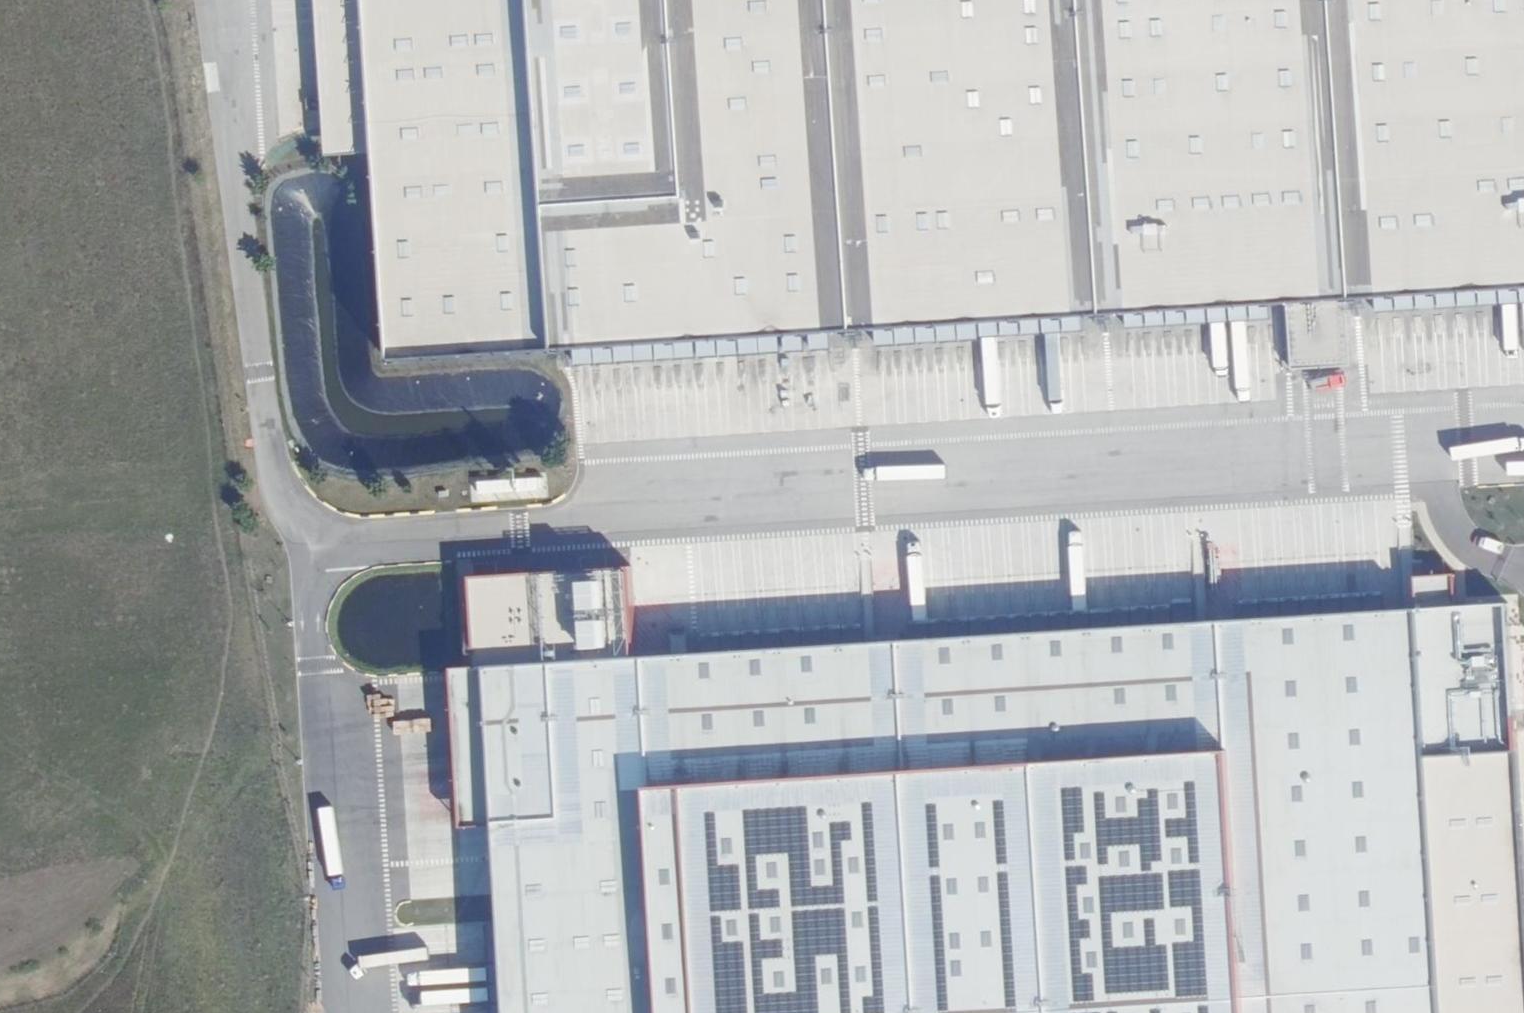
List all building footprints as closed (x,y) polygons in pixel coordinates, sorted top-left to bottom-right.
[(378,145),(369,0),(321,0),(330,148),(378,145)] [(378,145),(391,353),(1288,296),(1293,362),(1352,358),(1348,292),(1523,281),(1523,0),(369,0),(378,145)] [(921,375),(921,421),(957,421),(958,434),(1000,434),(1000,415),(1023,415),(1023,364),(1003,364),(1003,363),(942,363),(942,375),(921,375)] [(465,576),(494,1012),(1523,1012),(1523,782),(1512,608),(635,666),(629,565),(465,576)] [(373,802),(374,842),(422,842),(422,802),(373,802)]
